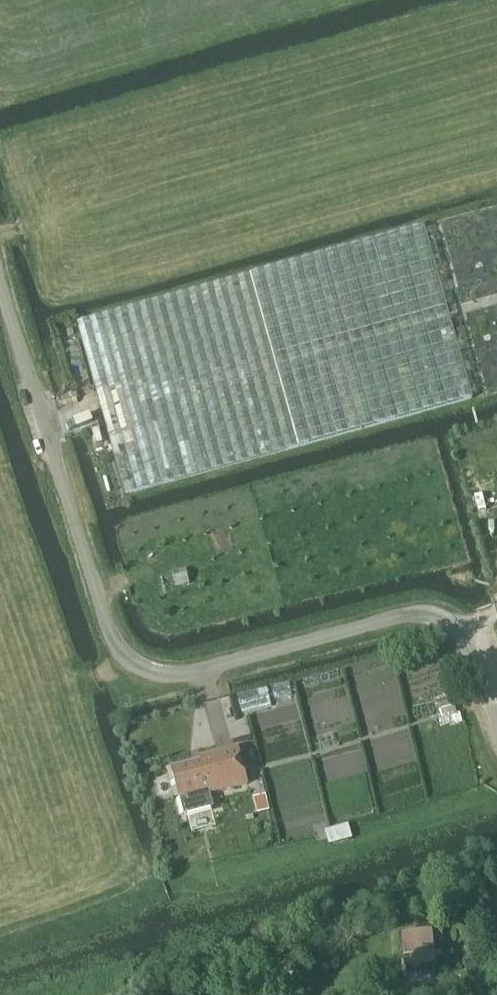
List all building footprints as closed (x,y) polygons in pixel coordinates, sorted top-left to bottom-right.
[(473,398),(425,226),(78,323),(103,420),(109,439),(126,496),(473,398)] [(202,761),(173,769),(181,799),(181,798),(186,815),(214,808),(211,794),(249,783),(239,747),(201,758),(202,761)] [(266,795),(255,798),(258,813),(270,810),(266,795)] [(350,825),(325,831),(329,845),(354,838),(350,825)] [(443,931),(432,932),(404,935),(407,971),(435,969),(433,943),(445,942),(443,931)]
